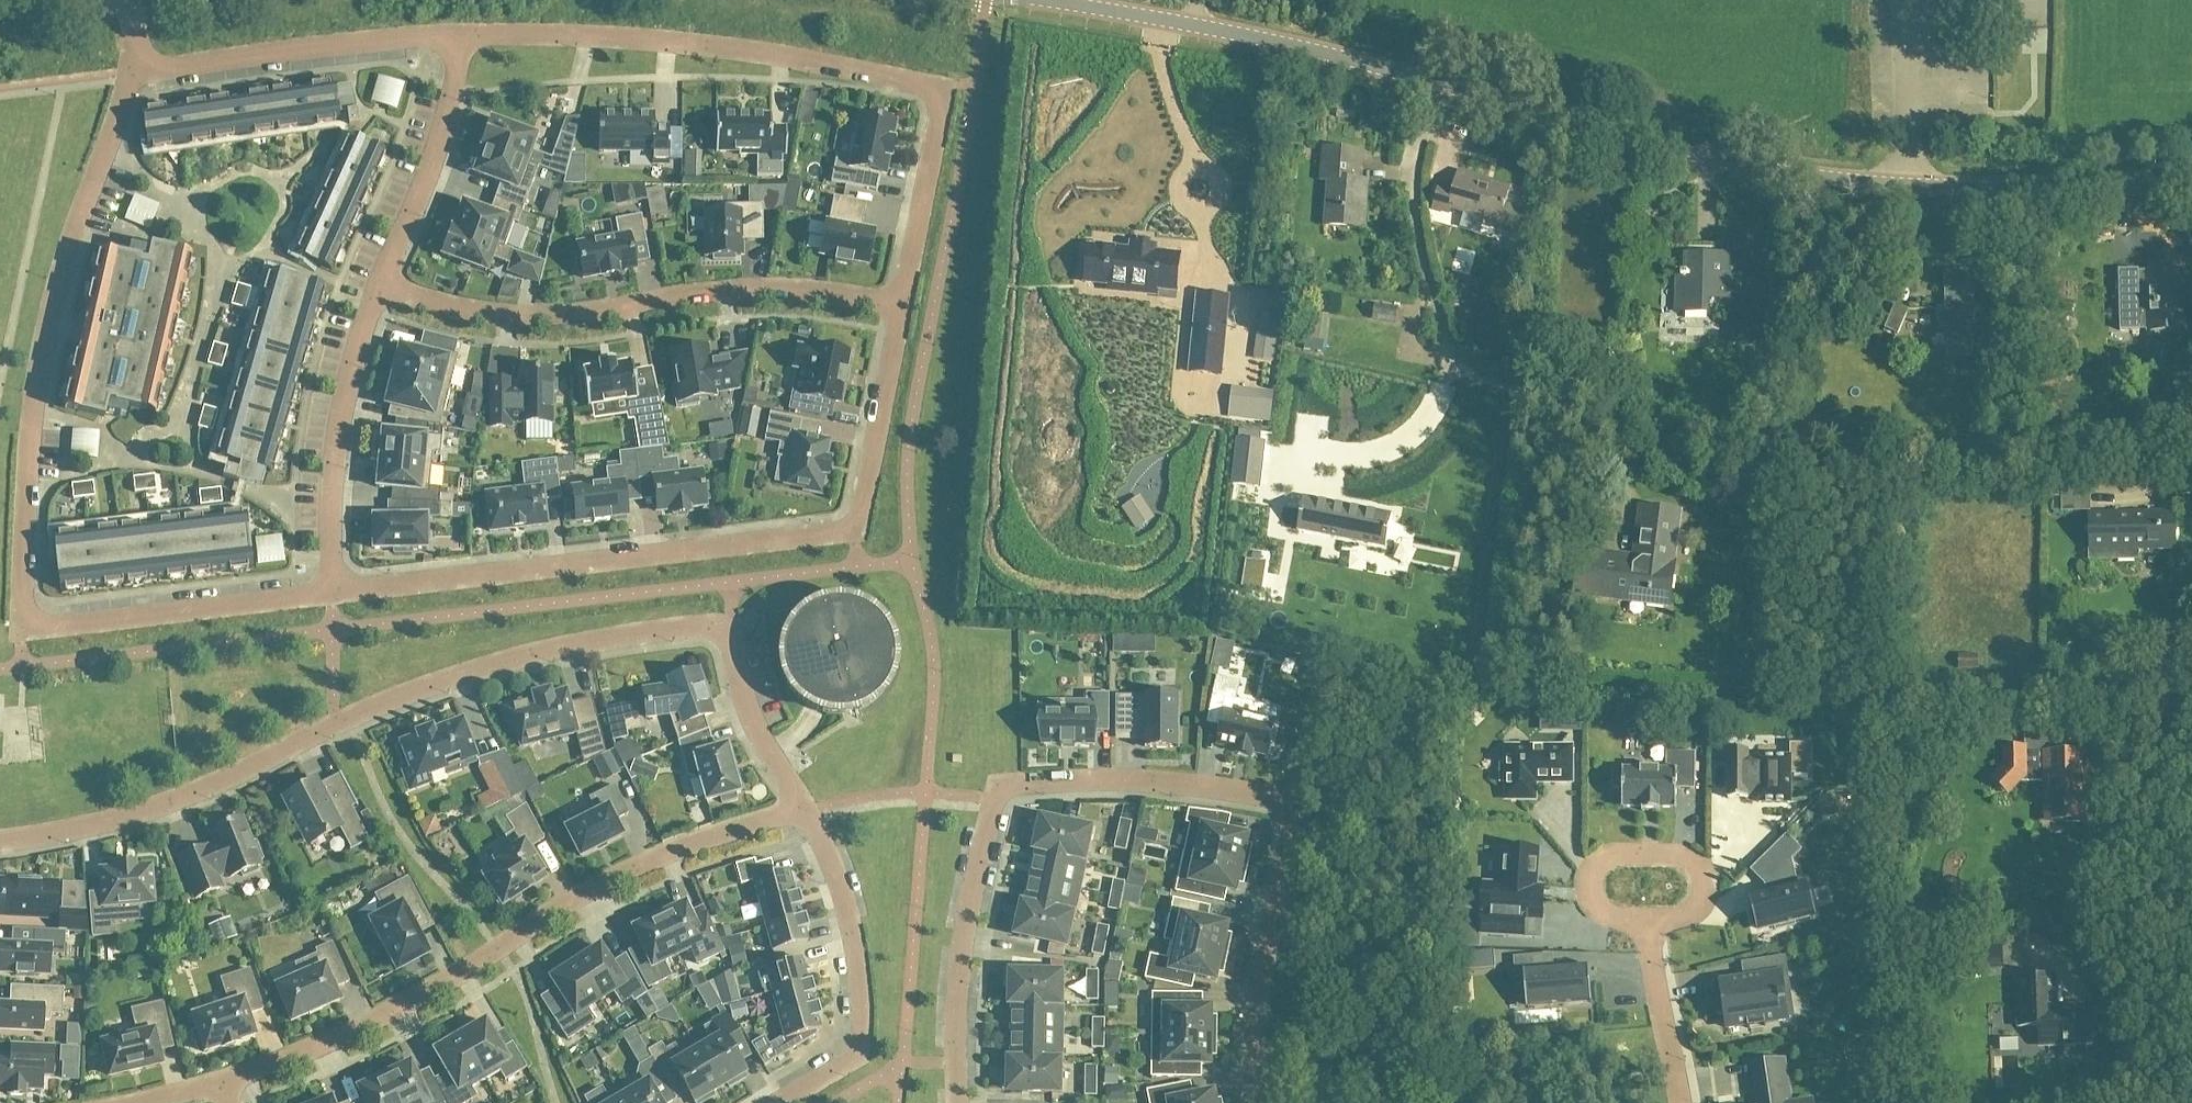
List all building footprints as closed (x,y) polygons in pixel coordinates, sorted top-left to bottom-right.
[(377,103),(389,106),(396,108),(403,84),(379,77),(372,101),(377,103)] [(334,82),(300,87),(306,126),(339,121),(338,115),(334,88),(334,82)] [(351,86),(334,88),(338,115),(347,113),(349,126),(359,125),(357,111),(355,101),(351,86)] [(306,126),(300,87),(269,91),(275,131),(306,126)] [(275,131),(269,91),(238,96),(243,135),(275,131)] [(804,91),(801,105),(815,108),(818,94),(804,91)] [(243,135),(238,96),(206,101),(212,140),(243,135)] [(206,101),(175,105),(181,144),(212,140),(206,101)] [(181,144),(175,105),(143,110),(149,149),(181,144)] [(873,116),(861,114),(852,158),(837,155),(831,181),(869,189),(872,171),(885,174),(889,156),(891,156),(894,139),(892,139),(896,121),(893,120),(893,116),(874,112),(873,116)] [(599,113),(599,150),(653,151),(653,164),(669,164),(670,126),(655,125),(655,113),(599,113)] [(741,154),(741,153),(757,154),(757,176),(783,176),(783,154),(785,154),(785,155),(787,155),(787,126),(786,126),(786,127),(772,127),(772,114),(770,114),(770,115),(718,115),(718,114),(717,114),(716,152),(718,152),(718,151),(739,151),(739,154),(741,154)] [(482,145),(538,167),(565,176),(575,138),(561,132),(552,157),(531,149),(537,135),(492,118),(482,145)] [(1297,124),(1286,122),(1284,131),(1295,133),(1297,124)] [(337,164),(374,181),(385,155),(384,155),(386,151),(350,135),(337,164)] [(538,167),(482,145),(482,146),(483,147),(482,151),(478,149),(471,167),(475,169),(474,173),(501,183),(496,197),(524,207),(538,167)] [(1363,151),(1324,148),(1321,179),(1328,180),(1324,225),(1365,228),(1369,181),(1360,180),(1363,151)] [(699,151),(685,151),(685,178),(699,178),(699,151)] [(374,181),(337,164),(324,193),(360,210),(374,181)] [(1439,186),(1433,208),(1449,212),(1450,208),(1500,221),(1498,227),(1515,232),(1522,209),(1505,204),(1509,189),(1490,184),(1491,181),(1459,172),(1454,190),(1439,186)] [(788,179),(784,196),(798,198),(802,182),(788,179)] [(645,185),(631,185),(634,202),(647,199),(645,185)] [(663,186),(646,189),(649,205),(666,202),(663,186)] [(749,187),(749,204),(723,204),(723,211),(706,212),(707,255),(713,255),(713,260),(735,259),(735,255),(742,255),(742,237),(746,237),(746,239),(764,239),(763,211),(781,210),(786,186),(749,187)] [(360,210),(324,193),(311,222),(347,239),(360,210)] [(135,196),(126,219),(149,229),(159,205),(135,196)] [(853,260),(868,263),(874,231),(859,228),(860,221),(863,221),(866,202),(834,196),(829,222),(827,221),(820,253),(835,256),(834,262),(852,265),(853,260)] [(463,202),(453,228),(513,250),(513,249),(505,246),(514,222),(518,223),(524,207),(496,197),(490,212),(463,202)] [(546,200),(542,215),(555,218),(559,204),(546,200)] [(619,273),(618,271),(636,268),(632,245),(647,242),(641,214),(615,219),(619,235),(608,237),(578,243),(580,257),(576,258),(579,275),(583,274),(584,278),(601,274),(602,276),(619,273)] [(347,239),(311,222),(297,253),(333,269),(334,265),(335,266),(347,239)] [(513,250),(453,228),(443,255),(487,271),(492,258),(511,264),(508,271),(525,277),(532,257),(544,262),(545,261),(513,250)] [(1131,250),(1090,245),(1086,282),(1110,284),(1109,290),(1157,294),(1157,289),(1177,291),(1180,255),(1156,252),(1157,246),(1132,244),(1131,250)] [(101,251),(65,407),(104,416),(108,401),(156,412),(192,255),(152,246),(149,262),(101,251)] [(1678,275),(1677,310),(1710,310),(1710,301),(1736,302),(1736,341),(1757,342),(1759,255),(1684,254),(1683,275),(1678,275)] [(2140,329),(2140,327),(2147,327),(2147,331),(2185,330),(2184,270),(2146,271),(2146,273),(2139,273),(2138,268),(2118,269),(2120,330),(2140,329)] [(270,270),(261,300),(318,317),(326,286),(296,278),(274,271),(270,270)] [(1939,308),(1940,327),(1947,327),(1948,357),(1973,356),(1972,339),(1985,339),(1984,318),(1974,319),(1973,270),(1944,271),(1945,307),(1939,308)] [(234,294),(249,298),(252,288),(237,284),(234,294)] [(1266,292),(1264,308),(1280,311),(1282,295),(1266,292)] [(1229,296),(1198,293),(1190,372),(1221,375),(1229,296)] [(249,298),(234,294),(231,305),(246,309),(249,298)] [(261,300),(253,331),(309,347),(318,317),(261,300)] [(1896,303),(1885,328),(1898,334),(1909,309),(1896,303)] [(1377,305),(1375,320),(1396,324),(1398,308),(1377,305)] [(1263,313),(1256,358),(1273,360),(1279,316),(1263,313)] [(1315,322),(1309,323),(1308,338),(1324,340),(1327,314),(1317,313),(1315,322)] [(253,331),(244,361),(300,377),(309,347),(253,331)] [(458,354),(455,353),(458,340),(424,332),(419,352),(401,347),(400,353),(396,352),(391,369),(395,370),(394,375),(450,389),(458,354)] [(214,342),(211,353),(225,357),(228,347),(214,342)] [(821,414),(824,399),(840,402),(850,352),(816,345),(815,349),(798,345),(793,367),(811,370),(806,394),(793,391),(790,408),(821,414)] [(677,406),(699,403),(699,398),(715,396),(715,392),(739,388),(745,353),(717,357),(718,360),(710,361),(707,346),(672,351),(678,383),(673,384),(677,406)] [(225,357),(211,353),(208,363),(222,368),(225,357)] [(640,449),(662,446),(669,446),(658,390),(638,393),(632,361),(616,363),(615,358),(598,361),(598,366),(582,368),(583,374),(580,374),(583,394),(586,393),(588,405),(626,399),(629,419),(635,418),(640,449)] [(300,377),(244,361),(235,391),(291,408),(300,377)] [(493,380),(491,380),(491,426),(511,426),(511,422),(553,422),(553,391),(557,391),(557,372),(553,372),(553,369),(549,369),(549,365),(530,365),(530,369),(520,369),(520,388),(493,388),(493,380)] [(450,389),(394,375),(393,380),(389,379),(385,396),(389,397),(387,403),(410,408),(407,420),(408,420),(440,426),(441,423),(450,389)] [(1782,403),(1782,383),(1772,383),(1771,403),(1782,403)] [(746,387),(743,403),(755,405),(758,389),(746,387)] [(235,391),(226,422),(283,438),(291,408),(235,391)] [(467,393),(462,415),(478,418),(483,397),(467,393)] [(1233,393),(1230,415),(1270,420),(1272,398),(1233,393)] [(201,416),(215,420),(218,410),(204,406),(201,416)] [(760,411),(745,408),(741,426),(756,429),(760,411)] [(770,413),(765,439),(780,442),(777,457),(790,459),(785,484),(805,488),(804,491),(822,494),(826,474),(828,475),(831,458),(826,457),(829,440),(799,434),(802,419),(770,413)] [(215,420),(201,416),(198,427),(212,431),(215,420)] [(440,426),(408,420),(406,432),(382,429),(382,435),(378,434),(376,453),(380,453),(379,458),(432,463),(432,454),(435,451),(441,452),(443,426),(440,426)] [(283,438),(226,422),(217,455),(221,456),(242,462),(266,469),(273,471),(278,455),(283,438)] [(1241,428),(1234,483),(1258,486),(1266,431),(1241,428)] [(99,432),(73,430),(71,455),(97,457),(99,432)] [(692,443),(672,443),(672,456),(693,455),(692,443)] [(710,456),(727,454),(726,445),(709,447),(710,456)] [(640,449),(635,450),(638,480),(654,478),(658,511),(673,509),(674,514),(690,512),(690,507),(705,505),(705,500),(709,500),(707,483),(703,484),(701,470),(680,473),(678,457),(663,459),(662,446),(640,449)] [(638,480),(635,450),(619,452),(620,466),(606,468),(608,482),(572,487),(576,521),(594,519),(594,521),(610,520),(610,517),(627,515),(624,481),(638,480)] [(432,463),(379,458),(377,486),(405,489),(404,502),(409,502),(439,503),(441,487),(429,486),(432,463)] [(538,488),(486,493),(491,531),(547,524),(544,499),(561,498),(556,458),(521,463),(522,463),(535,462),(538,488)] [(226,467),(223,477),(224,477),(237,481),(249,484),(262,485),(266,469),(242,462),(239,471),(226,467)] [(155,475),(144,476),(146,491),(157,489),(155,475)] [(146,491),(144,476),(133,477),(135,492),(146,491)] [(2061,511),(2090,511),(2090,479),(2061,480),(2061,481),(2052,481),(2053,509),(2061,509),(2061,511)] [(94,481),(83,482),(84,497),(95,496),(94,481)] [(84,497),(83,482),(72,484),(74,499),(84,497)] [(221,488),(210,489),(212,504),(223,502),(221,488)] [(212,504),(210,489),(199,490),(201,505),(212,504)] [(1156,517),(1141,495),(1122,508),(1137,530),(1156,517)] [(1304,496),(1297,529),(1386,546),(1389,530),(1415,535),(1419,513),(1393,508),(1392,513),(1304,496)] [(374,516),(374,548),(394,548),(394,552),(412,552),(412,548),(427,548),(426,517),(452,517),(452,503),(440,503),(439,503),(409,502),(410,516),(387,516),(374,516)] [(1640,508),(1634,557),(1572,550),(1566,593),(1668,606),(1674,562),(1669,562),(1675,512),(1640,508)] [(246,510),(212,515),(219,572),(249,569),(249,568),(252,567),(246,510)] [(2090,560),(2138,560),(2138,550),(2175,549),(2175,511),(2089,513),(2090,560)] [(219,572),(212,515),(181,518),(188,576),(219,572)] [(181,518),(149,522),(156,580),(188,576),(181,518)] [(156,580),(149,522),(118,526),(125,583),(156,580)] [(118,526),(87,530),(93,587),(125,583),(118,526)] [(93,587),(87,530),(55,534),(62,590),(65,590),(65,591),(93,587)] [(283,549),(282,544),(281,536),(256,538),(259,563),(284,561),(283,552),(283,549)] [(821,602),(816,604),(804,610),(795,619),(787,630),(783,642),(781,655),(782,668),(786,680),(793,692),(802,701),(813,708),(826,712),(834,713),(842,713),(851,712),(860,709),(872,702),(882,692),(889,681),(894,667),(895,653),(892,640),(886,627),(878,616),(867,607),(854,602),(840,599),(826,601),(821,602)] [(1130,651),(1130,633),(1116,633),(1116,651),(1130,651)] [(2067,654),(2075,644),(2068,638),(2059,648),(2067,654)] [(1960,655),(1959,669),(1979,669),(1979,655),(1960,655)] [(679,741),(708,729),(704,716),(714,712),(699,668),(668,679),(670,685),(643,688),(647,717),(670,714),(679,741)] [(607,751),(602,735),(592,696),(570,702),(567,689),(551,693),(550,689),(532,693),(533,698),(501,706),(521,745),(576,731),(578,741),(584,763),(607,751)] [(1062,746),(1076,746),(1076,743),(1095,744),(1095,731),(1110,731),(1110,692),(1087,692),(1087,709),(1066,709),(1067,701),(1040,700),(1040,720),(1044,720),(1044,743),(1062,743),(1062,746)] [(1222,726),(1218,743),(1237,747),(1236,752),(1252,755),(1253,751),(1268,754),(1276,720),(1263,717),(1264,715),(1260,714),(1259,716),(1234,710),(1237,699),(1213,694),(1207,722),(1222,726)] [(1146,746),(1179,747),(1179,695),(1117,695),(1117,733),(1146,733),(1146,746)] [(1562,708),(1562,729),(1580,729),(1580,708),(1562,708)] [(466,764),(478,760),(462,719),(433,729),(432,726),(417,732),(418,735),(401,741),(402,745),(398,746),(403,761),(407,759),(411,768),(403,771),(410,789),(431,781),(428,774),(446,767),(448,773),(466,766),(466,764)] [(2066,728),(2024,729),(2025,747),(2003,747),(2004,768),(1997,773),(1997,782),(2004,788),(2012,788),(2018,782),(2045,782),(2046,818),(2087,817),(2086,755),(2067,755),(2066,728)] [(708,729),(679,741),(688,774),(694,777),(700,776),(706,801),(721,797),(722,803),(737,799),(735,793),(740,791),(728,745),(714,749),(708,729)] [(1572,781),(1572,745),(1506,745),(1506,764),(1501,764),(1501,780),(1506,780),(1506,798),(1535,798),(1535,780),(1572,781)] [(638,748),(619,755),(623,763),(641,756),(638,748)] [(1749,748),(1728,748),(1728,798),(1748,798),(1748,795),(1760,795),(1760,802),(1790,802),(1791,756),(1749,756),(1749,748)] [(525,791),(504,749),(478,760),(481,767),(478,768),(489,791),(477,798),(484,812),(525,791)] [(620,772),(610,751),(592,759),(603,781),(620,772)] [(1614,769),(1614,787),(1623,787),(1622,806),(1642,807),(1642,810),(1660,810),(1660,807),(1677,807),(1677,788),(1695,788),(1696,751),(1666,751),(1666,768),(1623,767),(1623,770),(1614,769)] [(641,756),(623,763),(631,781),(640,777),(645,763),(641,756)] [(357,806),(358,806),(341,772),(339,773),(343,780),(329,788),(330,791),(324,795),(316,780),(284,797),(306,840),(322,832),(324,835),(340,827),(351,849),(350,849),(351,850),(371,840),(370,839),(369,839),(352,807),(356,805),(357,806)] [(525,791),(539,784),(534,773),(520,780),(525,791)] [(628,813),(614,784),(589,797),(597,812),(566,828),(581,856),(622,834),(615,820),(628,813)] [(487,874),(482,878),(490,890),(491,890),(502,908),(520,897),(518,894),(531,886),(527,880),(542,870),(525,844),(542,833),(526,803),(523,805),(503,818),(511,831),(505,835),(514,849),(511,851),(484,868),(487,874)] [(1185,850),(1247,864),(1251,846),(1247,845),(1249,835),(1219,828),(1222,813),(1190,809),(1187,823),(1191,823),(1185,850)] [(419,837),(436,830),(430,814),(413,821),(419,837)] [(243,817),(210,830),(217,846),(209,849),(207,846),(179,857),(195,898),(223,887),(219,876),(227,872),(229,877),(242,872),(244,876),(259,870),(257,866),(262,864),(260,860),(264,859),(256,841),(253,842),(243,817)] [(1133,821),(1121,818),(1115,847),(1127,850),(1133,821)] [(1038,850),(1086,860),(1093,827),(1062,821),(1061,825),(1055,824),(1055,822),(1041,819),(1034,849),(1038,850)] [(1136,839),(1144,841),(1157,843),(1159,831),(1138,827),(1136,839)] [(1755,910),(1750,911),(1754,925),(1758,924),(1759,928),(1776,924),(1777,928),(1795,924),(1794,919),(1814,914),(1812,907),(1806,883),(1793,886),(1787,863),(1802,849),(1787,834),(1756,864),(1771,880),(1774,891),(1751,897),(1755,910)] [(1144,841),(1136,839),(1133,853),(1141,855),(1144,841)] [(1484,882),(1481,934),(1523,936),(1524,918),(1542,919),(1544,885),(1538,885),(1540,849),(1504,847),(1501,883),(1484,882)] [(1086,860),(1038,850),(1032,876),(1080,886),(1086,860)] [(1247,864),(1185,850),(1176,891),(1203,897),(1206,884),(1237,891),(1239,881),(1243,882),(1247,864)] [(755,859),(735,864),(741,884),(753,881),(760,903),(795,894),(789,870),(775,873),(771,859),(756,863),(755,859)] [(154,902),(151,865),(136,867),(135,861),(116,863),(116,868),(101,869),(103,903),(91,904),(93,936),(115,934),(113,914),(121,914),(121,913),(146,912),(146,903),(154,902)] [(388,868),(369,878),(375,889),(394,879),(388,868)] [(1032,876),(1026,902),(1075,913),(1080,886),(1032,876)] [(4,879),(3,879),(1,914),(56,917),(57,881),(56,881),(56,884),(40,883),(41,879),(19,878),(19,882),(4,881),(4,879)] [(1126,881),(1114,878),(1108,908),(1120,910),(1126,881)] [(407,879),(377,895),(386,912),(372,920),(372,921),(366,927),(383,945),(385,944),(398,969),(428,953),(405,910),(420,902),(407,879)] [(801,916),(795,894),(760,903),(766,926),(801,916)] [(720,896),(707,902),(713,915),(726,910),(720,896)] [(1165,939),(1227,953),(1231,935),(1227,934),(1229,924),(1199,917),(1202,904),(1174,898),(1165,939)] [(664,913),(659,915),(678,954),(685,950),(693,953),(698,964),(725,951),(703,905),(702,906),(707,916),(697,921),(693,919),(685,903),(681,905),(680,901),(662,909),(664,913)] [(1075,913),(1026,902),(1023,902),(1016,931),(1031,934),(1031,933),(1037,934),(1036,939),(1068,945),(1075,913)] [(60,908),(59,930),(66,931),(85,932),(86,910),(60,908)] [(678,954),(659,915),(656,917),(654,913),(637,921),(638,925),(633,927),(645,951),(632,957),(648,987),(672,976),(665,963),(667,959),(678,954)] [(808,940),(801,916),(766,926),(772,950),(808,940)] [(237,936),(230,917),(208,926),(213,936),(206,939),(209,947),(237,936)] [(1104,955),(1110,926),(1098,924),(1092,953),(1104,955)] [(59,930),(34,929),(34,943),(0,942),(0,971),(16,972),(16,975),(34,975),(34,973),(50,974),(51,946),(65,946),(66,931),(59,930)] [(1227,953),(1165,939),(1165,940),(1172,942),(1168,958),(1151,954),(1146,978),(1183,986),(1186,973),(1217,980),(1219,970),(1223,971),(1227,953)] [(277,986),(291,1020),(340,999),(335,987),(349,981),(332,943),(317,949),(318,953),(296,963),(301,975),(277,986)] [(742,944),(728,948),(733,966),(747,963),(742,944)] [(580,959),(575,962),(600,999),(613,991),(622,1004),(631,998),(634,1001),(647,992),(629,958),(617,966),(612,965),(600,946),(596,948),(594,945),(578,955),(580,959)] [(1495,951),(1464,953),(1465,970),(1496,968),(1495,951)] [(1550,954),(1515,957),(1516,972),(1525,972),(1527,1005),(1591,1001),(1588,965),(1551,968),(1550,954)] [(766,968),(758,970),(765,994),(772,992),(808,982),(801,958),(766,968)] [(1746,977),(1721,980),(1722,986),(1711,988),(1714,1013),(1725,1011),(1728,1027),(1748,1024),(1748,1027),(1750,1027),(1750,1024),(1764,1022),(1764,1025),(1766,1025),(1766,1022),(1786,1019),(1777,958),(1744,963),(1746,977)] [(1124,963),(1110,960),(1105,978),(1120,981),(1124,963)] [(155,961),(135,965),(137,977),(157,974),(155,961)] [(600,999),(575,962),(571,965),(569,961),(553,971),(555,975),(551,977),(561,993),(560,997),(546,1006),(568,1039),(596,1020),(588,1007),(600,999)] [(205,1051),(255,1034),(248,1013),(263,1008),(250,969),(221,978),(230,1003),(193,1015),(198,1030),(192,1032),(198,1049),(204,1047),(205,1051)] [(1099,1000),(1099,970),(1087,970),(1087,999),(1099,1000)] [(1014,1004),(1063,1005),(1064,971),(1032,971),(1032,975),(1025,975),(1025,974),(1011,973),(1010,1004),(1014,1004)] [(2089,1042),(2088,1008),(2052,1009),(2051,976),(2015,978),(2016,1006),(2018,1006),(2019,1028),(2036,1027),(2037,1044),(2089,1042)] [(808,982),(772,992),(778,1014),(814,1004),(808,982)] [(1119,1006),(1120,982),(1105,982),(1105,1006),(1119,1006)] [(0,1002),(0,1028),(43,1030),(43,1020),(51,1020),(51,1014),(63,1014),(65,987),(16,985),(15,1003),(0,1002)] [(1153,1034),(1216,1035),(1216,1016),(1212,1016),(1212,1006),(1181,1006),(1181,992),(1153,992),(1153,1034)] [(103,1043),(110,1075),(161,1063),(158,1050),(173,1046),(163,1002),(132,1009),(138,1035),(103,1043)] [(784,1035),(779,1038),(786,1051),(817,1034),(816,1030),(821,1028),(814,1004),(778,1014),(784,1035)] [(1014,1004),(1013,1031),(1063,1032),(1063,1005),(1014,1004)] [(267,1012),(255,1016),(262,1039),(274,1035),(267,1012)] [(694,1044),(720,1087),(727,1083),(729,1087),(747,1077),(728,1045),(741,1038),(727,1013),(703,1027),(708,1036),(694,1044)] [(1093,1018),(1093,1032),(1105,1033),(1105,1018),(1093,1018)] [(460,1035),(486,1079),(500,1070),(505,1080),(527,1067),(512,1041),(500,1049),(485,1021),(460,1035)] [(1013,1031),(1012,1058),(1062,1059),(1063,1032),(1013,1031)] [(1105,1033),(1093,1032),(1093,1047),(1105,1047),(1105,1033)] [(1216,1035),(1153,1034),(1152,1076),(1180,1077),(1180,1063),(1211,1063),(1212,1053),(1216,1053),(1216,1035)] [(460,1035),(436,1050),(452,1077),(438,1085),(448,1102),(466,1102),(478,1096),(472,1087),(486,1079),(460,1035)] [(760,1036),(750,1042),(764,1064),(786,1051),(779,1038),(765,1046),(760,1036)] [(694,1044),(680,1052),(675,1043),(666,1049),(662,1042),(647,1050),(652,1058),(666,1082),(679,1075),(696,1102),(702,1102),(715,1095),(713,1092),(720,1087),(694,1044)] [(10,1088),(9,1094),(25,1095),(26,1089),(42,1090),(43,1074),(53,1075),(54,1044),(20,1043),(19,1058),(0,1057),(0,1088),(10,1088)] [(599,1065),(593,1053),(581,1060),(588,1072),(599,1065)] [(652,1058),(640,1065),(634,1089),(623,1095),(627,1102),(668,1102),(676,1099),(666,1082),(652,1058)] [(1062,1059),(1012,1058),(1009,1058),(1009,1088),(1023,1088),(1023,1087),(1030,1087),(1030,1091),(1061,1092),(1062,1059)] [(1784,1060),(1753,1064),(1759,1102),(1791,1102),(1784,1060)] [(385,1075),(398,1102),(448,1102),(438,1085),(433,1076),(420,1083),(410,1062),(406,1065),(404,1061),(386,1069),(388,1073),(385,1075)] [(1097,1095),(1098,1065),(1086,1065),(1085,1095),(1097,1095)] [(1119,1067),(1105,1067),(1105,1084),(1119,1084),(1119,1067)] [(385,1075),(380,1077),(379,1073),(361,1081),(363,1085),(359,1087),(366,1102),(398,1102),(385,1075)] [(1221,1099),(1217,1100),(1215,1090),(1184,1096),(1182,1083),(1148,1090),(1150,1102),(1222,1102),(1221,1099)] [(623,1095),(610,1102),(602,1088),(585,1097),(589,1102),(627,1102),(623,1095)]
